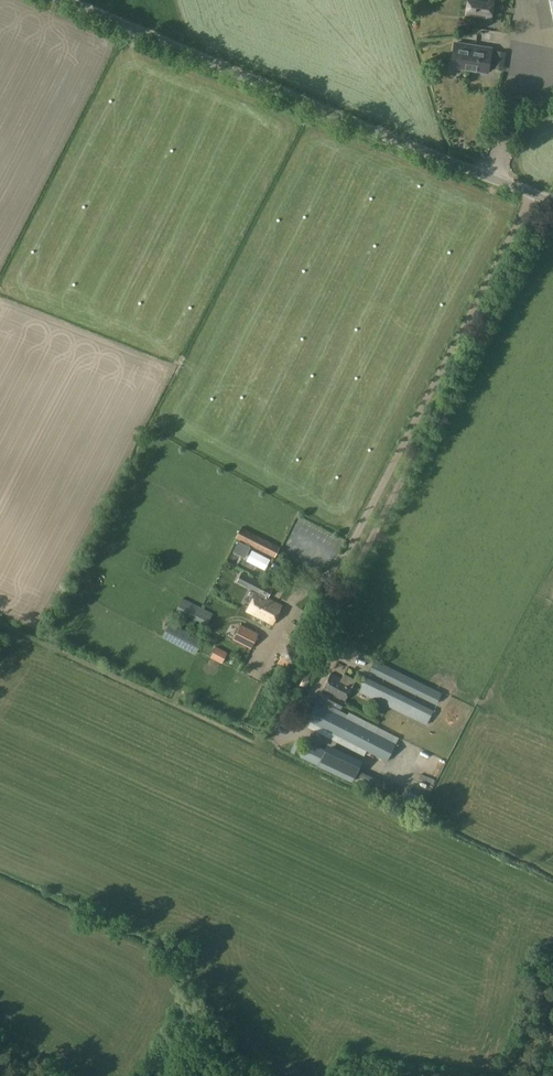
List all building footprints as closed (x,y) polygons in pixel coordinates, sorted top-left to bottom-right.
[(466,15),(492,20),(496,0),(468,0),(466,15)] [(466,27),(465,36),(472,37),(474,28),(466,27)] [(505,49),(506,33),(496,32),(495,48),(505,49)] [(491,48),(464,44),(453,43),(450,66),(487,71),(491,48)] [(505,53),(496,51),(494,66),(503,67),(505,53)] [(241,527),(236,538),(275,557),(280,546),(241,527)] [(251,547),(238,541),(233,552),(245,558),(251,547)] [(252,550),(246,560),(264,570),(270,559),(252,550)] [(241,573),(237,581),(247,586),(247,585),(253,588),(252,589),(257,591),(247,610),(272,623),(281,605),(267,598),(272,587),(262,582),(251,577),(251,578),(241,573)] [(213,613),(183,598),(176,611),(206,626),(213,613)] [(162,638),(195,654),(203,640),(170,623),(162,638)] [(259,633),(240,623),(233,638),(251,648),(259,633)] [(290,638),(281,656),(278,662),(288,667),(300,643),(290,638)] [(222,664),(228,652),(215,646),(210,657),(222,664)] [(323,657),(315,653),(308,667),(316,670),(323,657)] [(374,659),(369,670),(436,704),(442,692),(374,659)] [(344,674),(342,678),(331,673),(322,690),(345,701),(355,680),(344,674)] [(433,710),(379,684),(375,692),(411,710),(408,715),(427,724),(433,710)] [(319,698),(320,698),(318,702),(326,706),(328,703),(341,710),(345,702),(323,691),(319,698)] [(315,703),(307,720),(362,748),(370,731),(324,708),(315,703)] [(396,744),(370,731),(362,748),(387,761),(396,744)] [(297,755),(303,744),(296,741),(290,752),(297,755)] [(318,765),(325,750),(306,741),(300,757),(318,765)] [(330,745),(320,766),(355,782),(364,761),(330,745)] [(423,792),(428,794),(432,788),(426,785),(423,792)]
